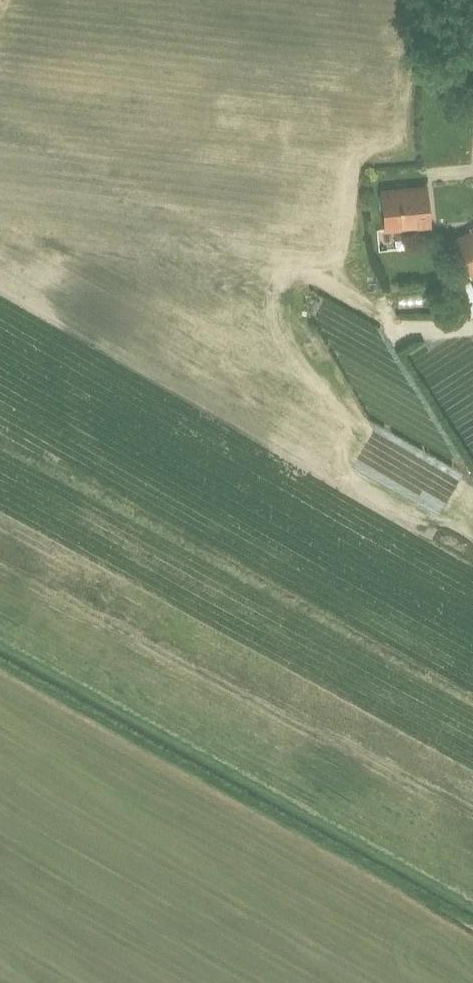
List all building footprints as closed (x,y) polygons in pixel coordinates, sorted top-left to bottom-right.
[(386,230),(429,226),(425,188),(382,192),(386,230)] [(455,240),(471,275),(472,274),(472,231),(455,240)] [(472,311),(472,295),(466,278),(445,286),(457,317),(472,311)] [(394,306),(420,305),(419,290),(393,292),(394,306)]
